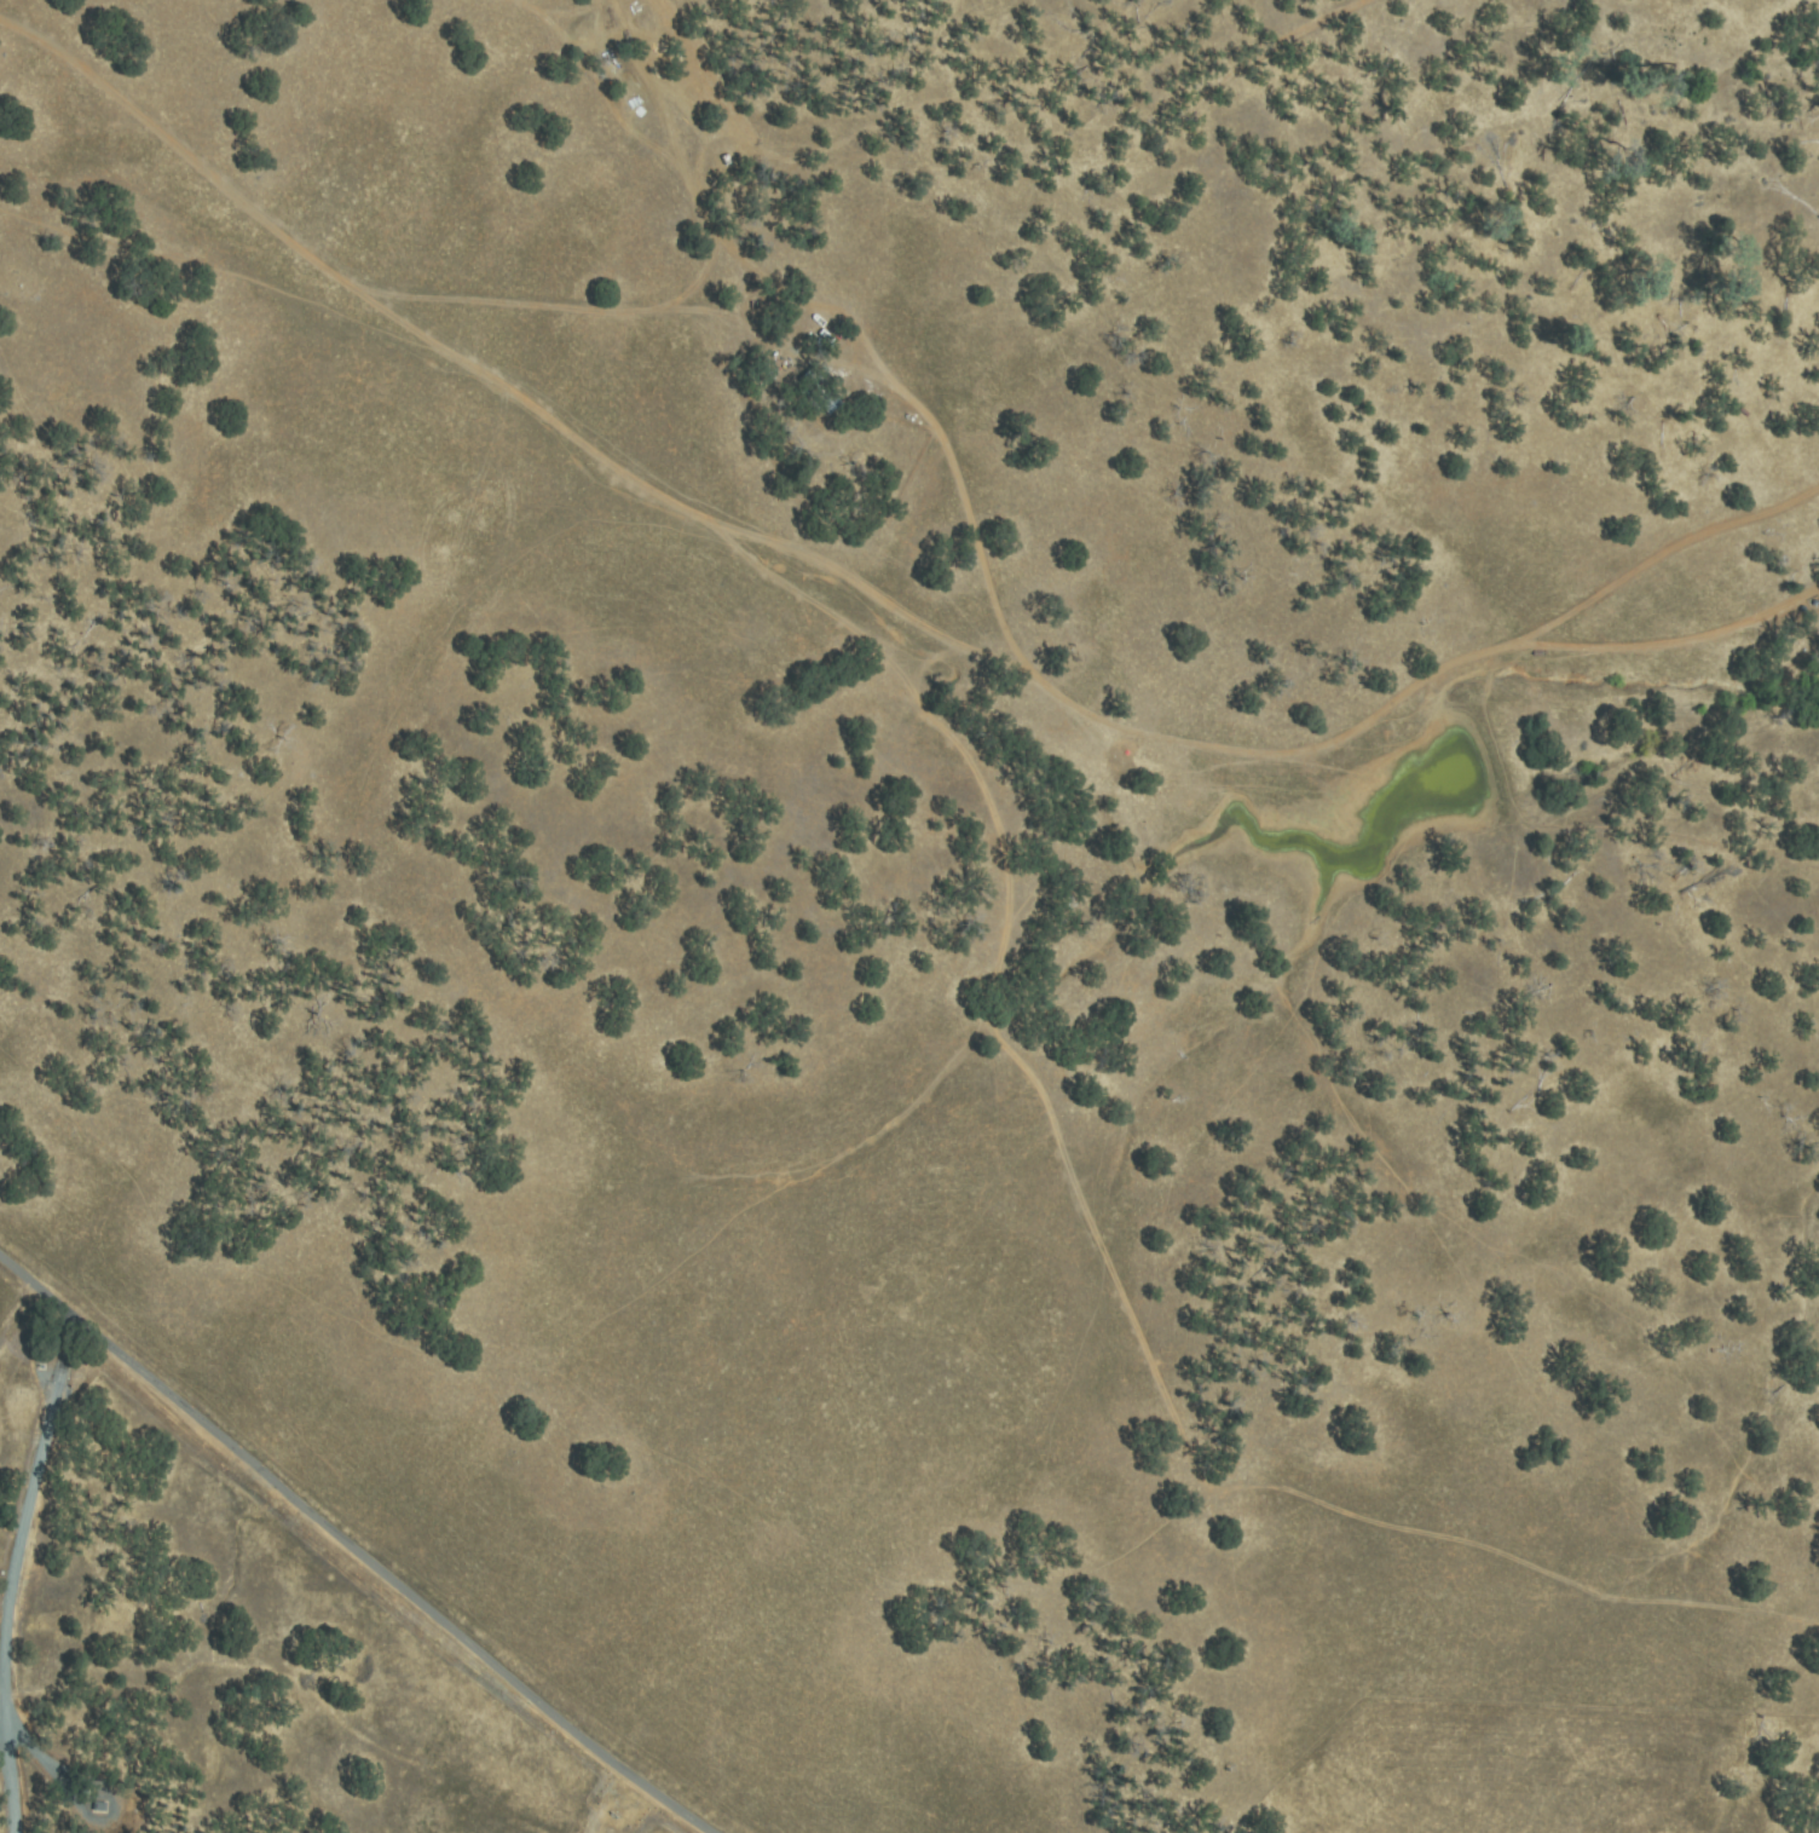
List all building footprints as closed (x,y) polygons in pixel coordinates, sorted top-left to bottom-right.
[(96,1809),(97,1802),(109,1804),(108,1811),(96,1809)]
